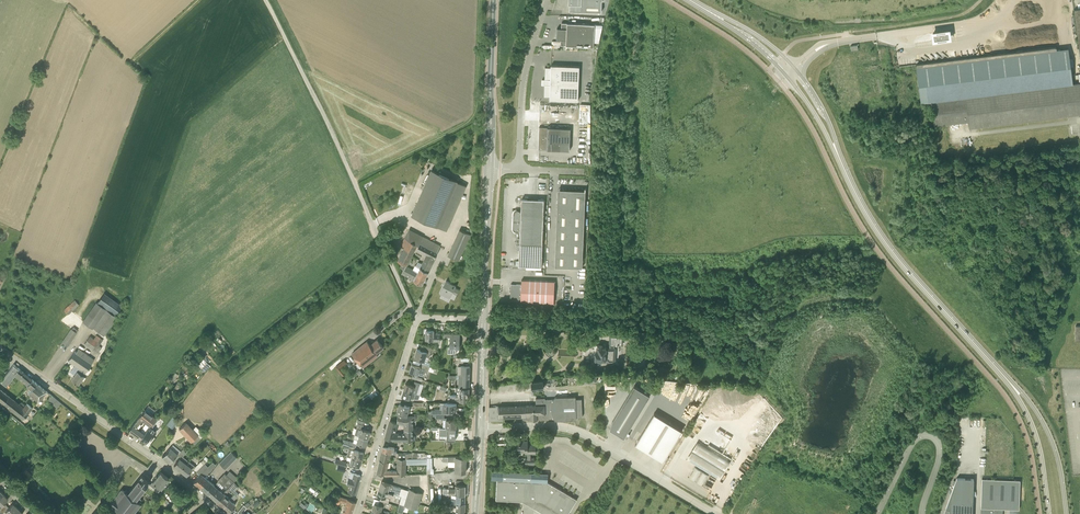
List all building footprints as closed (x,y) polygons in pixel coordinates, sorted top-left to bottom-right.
[(569,10),(600,11),(600,0),(570,0),(569,10)] [(595,24),(562,22),(561,28),(557,28),(556,39),(561,39),(561,45),(594,47),(595,24)] [(949,38),(948,31),(933,33),(934,40),(949,38)] [(954,98),(1073,84),(1068,48),(1056,49),(1055,47),(954,59),(920,63),(915,64),(919,103),(932,101),(954,98)] [(545,67),(544,85),(544,97),(550,97),(550,99),(578,100),(580,66),(551,65),(551,67),(545,67)] [(1073,84),(932,101),(935,125),(968,121),(969,127),(1079,113),(1079,83),(1073,84)] [(580,103),(580,122),(590,123),(591,103),(580,103)] [(561,150),(561,128),(539,127),(539,142),(538,149),(561,150)] [(438,226),(457,182),(432,170),(412,215),(438,226)] [(586,191),(558,195),(555,266),(582,267),(586,191)] [(519,229),(520,229),(520,243),(542,244),(544,199),(522,198),(521,212),(520,211),(519,210),(517,210),(515,210),(514,211),(514,213),(513,228),(513,229),(515,231),(516,231),(518,230),(519,229)] [(448,255),(459,260),(470,234),(459,229),(448,255)] [(394,255),(400,267),(411,273),(409,277),(422,284),(435,258),(441,245),(423,236),(419,245),(405,237),(401,244),(404,246),(402,250),(397,248),(394,255)] [(521,301),(554,302),(555,281),(522,280),(521,284),(511,284),(511,289),(510,289),(510,291),(510,300),(521,301)] [(446,281),(444,284),(440,293),(450,298),(456,286),(446,281)] [(63,309),(68,314),(79,304),(74,299),(63,309)] [(93,327),(104,335),(117,317),(96,302),(82,321),(92,328),(93,327)] [(61,342),(68,346),(77,332),(78,330),(73,326),(72,328),(71,328),(61,342)] [(433,341),(440,342),(440,333),(434,333),(434,330),(426,329),(426,339),(433,339),(433,341)] [(450,346),(450,352),(456,352),(456,348),(459,348),(460,334),(444,333),(444,336),(450,336),(450,346)] [(102,347),(99,345),(103,340),(96,334),(93,338),(89,336),(84,343),(92,349),(93,348),(98,351),(102,347)] [(352,353),(363,367),(378,354),(376,352),(384,347),(378,339),(370,345),(367,341),(352,353)] [(435,349),(433,348),(422,344),(422,345),(423,345),(422,350),(417,348),(414,357),(424,361),(426,356),(429,357),(432,350),(435,351),(435,349)] [(601,361),(614,362),(614,348),(602,347),(603,345),(598,345),(598,350),(596,350),(596,357),(594,357),(594,362),(601,363),(601,362),(601,361)] [(79,384),(85,376),(83,375),(95,359),(79,348),(79,349),(78,348),(77,351),(75,350),(68,360),(80,368),(78,371),(77,370),(71,379),(79,384)] [(346,362),(344,359),(335,366),(342,375),(345,372),(340,367),(346,362)] [(207,363),(201,368),(204,372),(210,366),(207,363)] [(428,371),(428,370),(430,366),(421,363),(420,366),(417,365),(416,365),(412,364),(410,371),(414,372),(414,373),(423,376),(425,369),(428,371)] [(13,365),(1,380),(3,383),(6,385),(14,375),(24,383),(27,385),(26,386),(30,390),(28,392),(30,393),(29,395),(30,396),(33,399),(33,398),(34,397),(38,400),(46,390),(36,382),(33,379),(29,377),(19,368),(18,369),(13,365)] [(458,387),(469,387),(469,377),(470,366),(458,366),(458,374),(459,374),(459,376),(458,387)] [(533,388),(535,388),(544,387),(543,383),(555,382),(555,379),(553,379),(553,378),(551,378),(543,379),(532,381),(533,388)] [(413,392),(416,393),(417,393),(420,383),(415,381),(413,385),(410,384),(410,383),(407,382),(406,383),(404,389),(413,392)] [(609,427),(623,436),(649,393),(633,384),(611,419),(609,427)] [(32,407),(27,402),(25,404),(21,402),(20,403),(15,400),(10,396),(0,388),(0,400),(13,410),(10,414),(20,422),(28,413),(29,412),(32,407)] [(405,397),(406,397),(411,398),(414,398),(416,393),(413,392),(404,389),(402,396),(402,397),(405,398),(405,397)] [(61,403),(51,395),(48,398),(53,403),(55,401),(59,405),(61,403)] [(529,418),(529,419),(537,419),(554,418),(556,420),(577,419),(576,417),(582,417),(582,398),(576,399),(576,396),(555,397),(553,399),(545,399),(545,398),(535,398),(535,405),(525,405),(498,406),(490,407),(489,418),(490,419),(491,420),(502,419),(502,417),(523,417),(523,418),(529,418)] [(436,414),(444,414),(449,414),(449,410),(453,411),(457,411),(457,403),(443,403),(443,410),(442,410),(432,409),(432,414),(436,414)] [(401,414),(407,415),(410,406),(404,405),(404,406),(399,404),(397,412),(401,414)] [(135,434),(141,426),(139,425),(143,420),(144,422),(151,413),(149,412),(150,411),(146,408),(145,409),(129,429),(135,434)] [(682,430),(654,412),(635,443),(663,461),(682,430)] [(135,434),(140,438),(156,417),(151,413),(144,422),(146,423),(142,427),(141,426),(135,434)] [(397,421),(414,425),(414,421),(413,415),(407,415),(401,414),(398,414),(397,421)] [(151,438),(156,432),(151,428),(158,419),(156,417),(140,438),(145,441),(149,437),(151,438)] [(167,423),(173,428),(177,422),(172,418),(167,423)] [(393,441),(408,441),(414,441),(414,439),(414,425),(397,421),(390,419),(385,438),(393,440),(393,441)] [(457,419),(447,419),(447,420),(446,427),(456,427),(457,419)] [(191,442),(191,441),(198,435),(198,434),(193,429),(186,422),(178,429),(191,442)] [(358,436),(367,438),(370,430),(362,428),(363,424),(358,422),(356,428),(360,429),(358,436)] [(456,428),(440,428),(439,435),(448,436),(448,440),(455,440),(456,428)] [(191,441),(194,445),(201,438),(198,435),(191,441)] [(357,439),(356,443),(365,446),(367,438),(358,436),(357,439)] [(519,441),(516,441),(516,452),(525,452),(525,453),(527,453),(527,457),(525,457),(525,464),(535,463),(535,457),(531,457),(531,453),(536,453),(536,444),(528,444),(528,440),(521,441),(521,439),(519,439),(519,441)] [(688,461),(717,478),(728,459),(700,442),(688,461)] [(351,456),(361,459),(363,452),(353,449),(354,446),(343,443),(342,446),(349,448),(346,455),(351,456)] [(385,476),(397,475),(406,474),(406,465),(407,458),(406,458),(406,453),(397,452),(397,450),(394,450),(395,447),(388,446),(389,444),(384,443),(384,446),(383,445),(380,459),(377,473),(385,475),(385,476)] [(176,456),(177,458),(184,451),(183,449),(177,454),(170,447),(162,456),(169,462),(176,456)] [(180,470),(188,460),(183,456),(186,452),(184,451),(177,458),(179,459),(174,465),(180,470)] [(219,462),(226,469),(237,457),(231,451),(219,462)] [(350,457),(348,463),(359,466),(361,459),(351,456),(350,457)] [(455,471),(466,472),(467,456),(455,456),(449,456),(449,461),(455,461),(455,471)] [(192,467),(197,471),(204,463),(207,461),(204,458),(201,461),(200,461),(195,466),(188,460),(180,470),(186,475),(192,467)] [(207,466),(211,469),(215,465),(214,463),(212,461),(207,466)] [(199,474),(201,472),(207,466),(204,463),(197,471),(196,471),(199,474)] [(694,470),(690,476),(704,484),(709,475),(695,467),(693,469),(694,470)] [(26,468),(23,471),(28,477),(32,474),(26,468)] [(491,479),(497,479),(497,480),(497,484),(497,485),(496,489),(497,489),(497,490),(496,490),(496,494),(497,494),(496,495),(496,499),(496,500),(518,501),(522,501),(523,501),(542,502),(561,513),(568,513),(576,498),(577,498),(573,496),(571,496),(572,495),(568,493),(566,493),(567,492),(563,490),(563,491),(562,490),(562,489),(558,487),(558,488),(556,487),(548,482),(548,473),(543,473),(493,470),(492,470),(491,479)] [(150,484),(158,491),(169,478),(160,471),(150,484)] [(200,486),(207,478),(201,472),(199,474),(193,481),(200,486)] [(229,487),(231,484),(234,481),(225,473),(222,475),(228,480),(223,486),(227,489),(228,488),(229,487)] [(350,485),(348,492),(354,494),(360,475),(354,473),(352,480),(347,479),(346,484),(350,485)] [(138,496),(150,481),(147,480),(148,479),(144,476),(144,477),(141,475),(128,491),(126,489),(125,491),(122,489),(110,504),(124,513),(133,513),(141,504),(138,502),(141,498),(138,496)] [(210,495),(217,487),(214,484),(207,478),(200,486),(210,495)] [(974,478),(957,478),(954,485),(946,508),(944,513),(973,513),(974,478)] [(1003,508),(1019,509),(1020,480),(982,478),(981,513),(1003,513),(1003,508)] [(465,494),(466,481),(456,480),(455,487),(453,487),(453,484),(449,484),(449,488),(442,488),(442,494),(465,494)] [(228,488),(234,493),(236,492),(234,490),(239,485),(234,481),(231,484),(229,487),(228,488)] [(418,510),(418,509),(422,496),(423,493),(410,489),(409,490),(382,481),(379,489),(395,494),(402,496),(400,504),(418,510)] [(216,501),(223,492),(220,490),(221,488),(218,486),(217,487),(210,495),(216,501)] [(380,500),(386,502),(388,502),(390,498),(386,497),(387,495),(394,497),(395,494),(379,489),(377,494),(381,495),(380,500)] [(223,506),(230,499),(223,492),(216,501),(223,506)] [(238,494),(236,492),(234,493),(235,493),(230,499),(223,506),(228,511),(235,504),(232,501),(238,494)] [(7,505),(4,503),(8,498),(3,494),(0,497),(0,510),(1,511),(7,505)] [(355,502),(347,499),(347,498),(335,494),(333,502),(338,503),(339,502),(345,504),(341,513),(351,513),(355,502)] [(442,502),(457,503),(465,503),(465,494),(442,494),(442,502)] [(373,509),(381,512),(383,506),(384,507),(386,502),(380,500),(379,504),(375,503),(373,509)] [(8,513),(12,513),(18,508),(13,503),(9,507),(7,505),(1,511),(4,513),(5,512),(8,513)] [(465,503),(457,503),(457,513),(465,513),(465,503)] [(251,513),(248,511),(245,513),(243,512),(247,507),(243,504),(237,512),(240,513),(251,513)]
